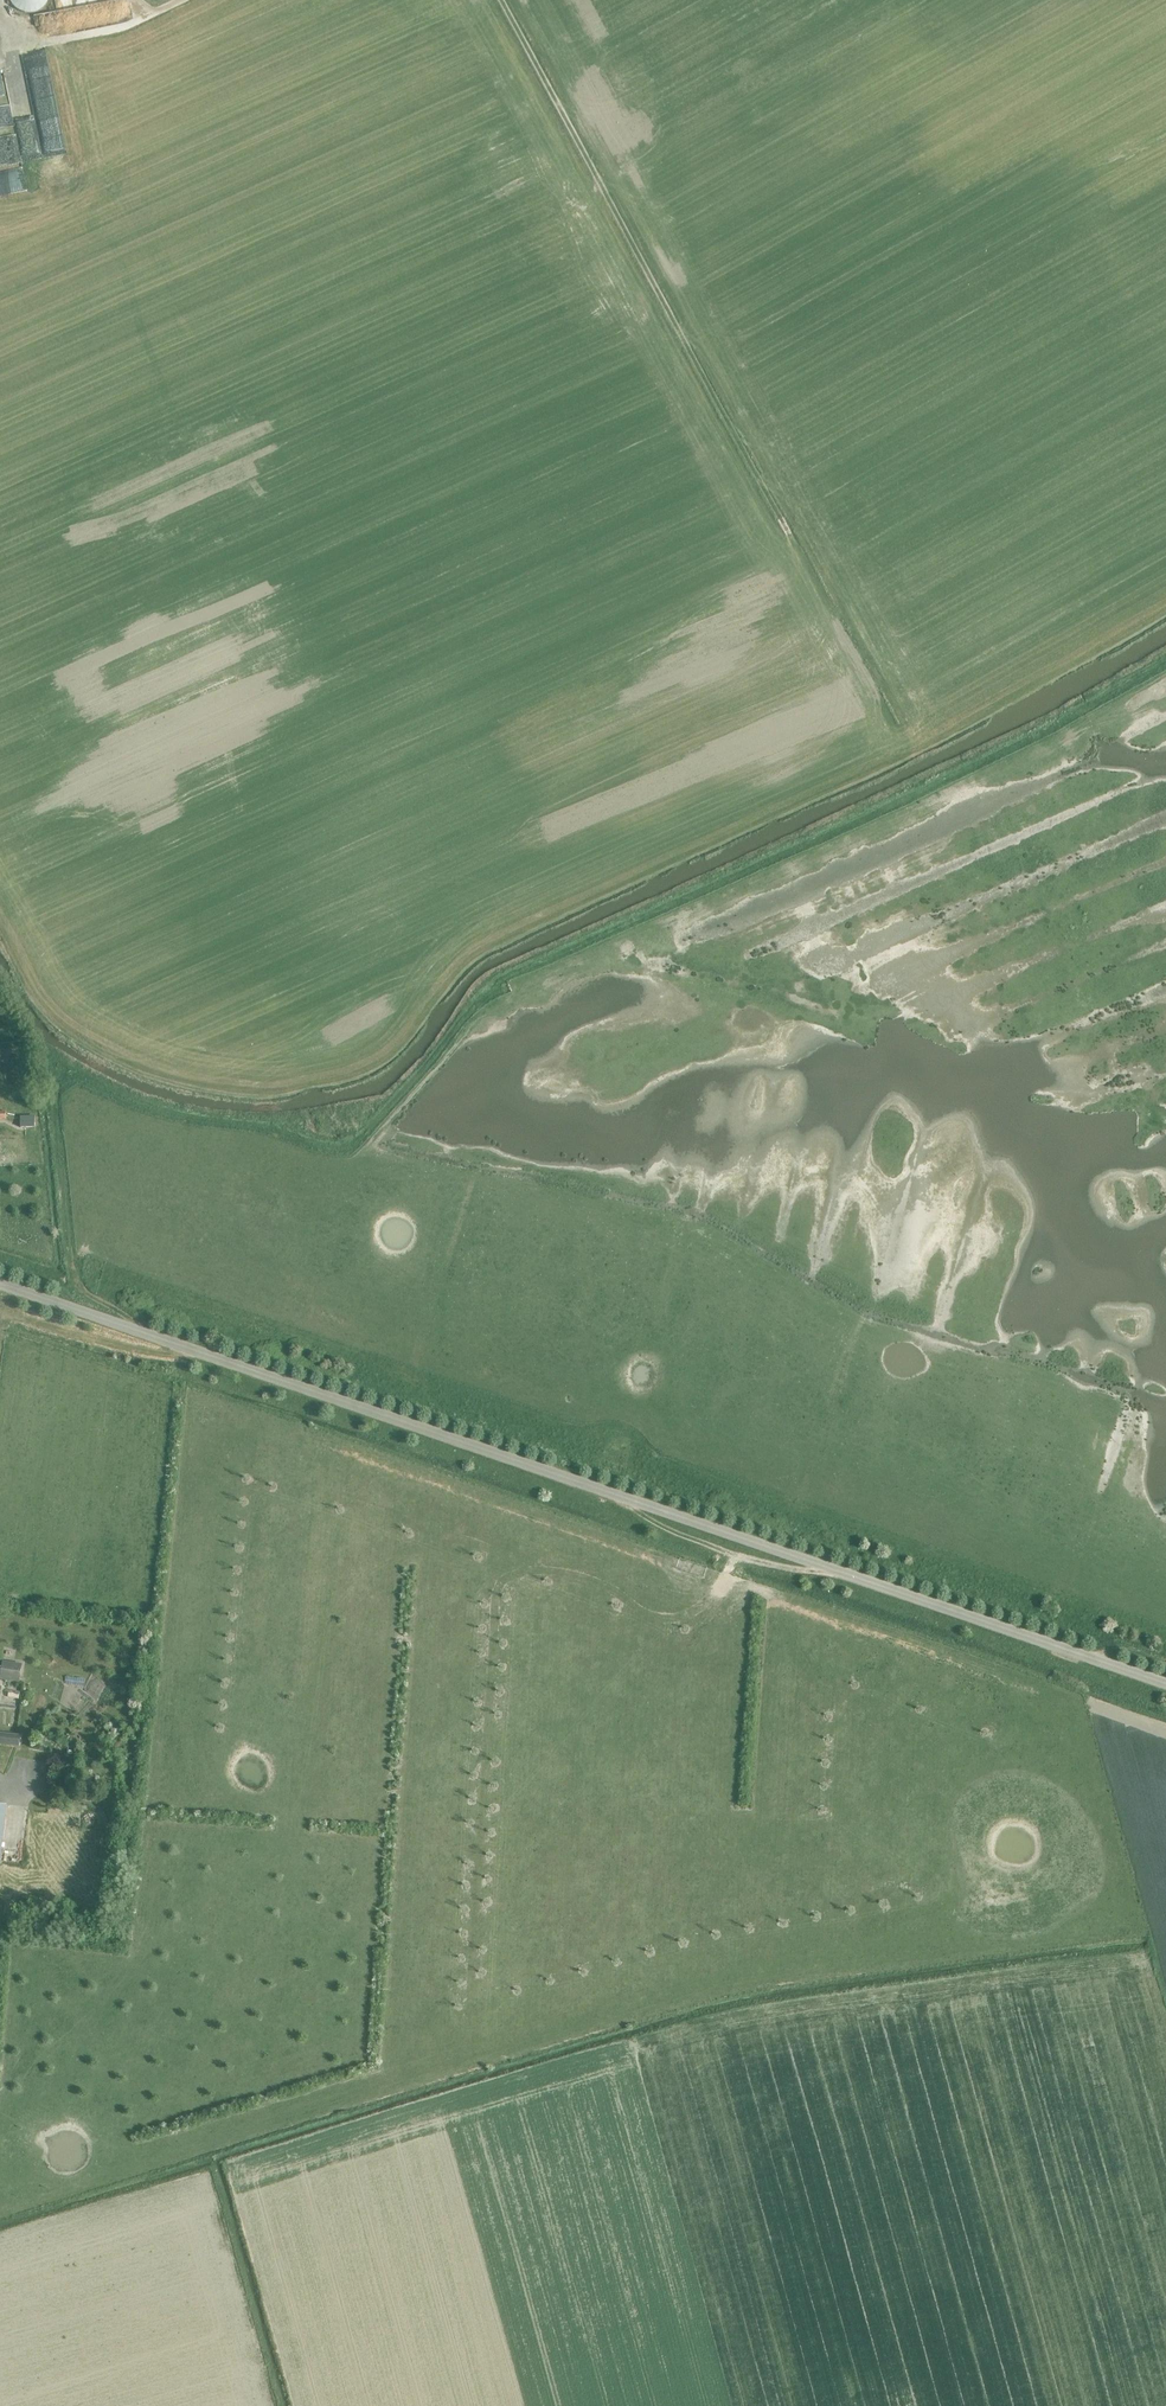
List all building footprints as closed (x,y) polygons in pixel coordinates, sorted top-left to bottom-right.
[(10,2),(11,3),(12,5),(13,6),(14,7),(16,9),(17,10),(19,11),(20,11),(22,12),(24,13),(25,13),(27,13),(29,13),(31,13),(32,13),(34,13),(36,12),(37,11),(39,11),(40,10),(42,9),(43,7),(44,6),(45,5),(46,3),(47,2),(48,0),(10,0),(10,2)] [(34,1115),(19,1116),(20,1127),(34,1126),(34,1115)] [(22,1664),(3,1661),(0,1679),(19,1682),(22,1664)] [(9,1690),(8,1698),(18,1699),(19,1692),(9,1690)] [(18,1746),(19,1735),(0,1733),(0,1744),(18,1746)]
